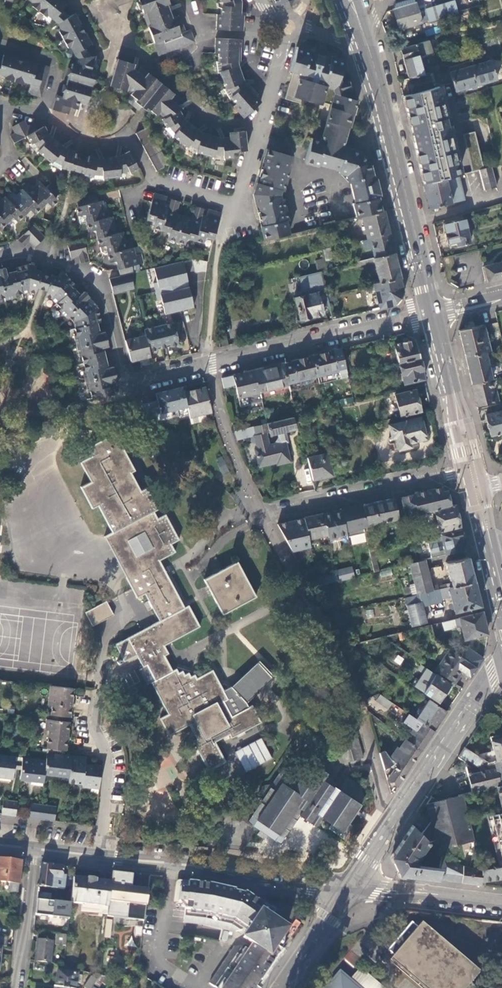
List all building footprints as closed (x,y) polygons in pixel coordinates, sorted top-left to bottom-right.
[(86,104),(93,83),(96,82),(97,78),(95,74),(96,71),(88,69),(89,65),(91,66),(94,57),(100,57),(100,56),(100,55),(88,57),(84,49),(94,44),(90,36),(87,37),(78,21),(81,20),(77,13),(68,17),(61,11),(67,3),(63,0),(29,0),(32,3),(30,6),(46,17),(47,15),(58,23),(62,31),(59,32),(67,48),(70,46),(77,58),(75,65),(72,64),(70,68),(68,68),(66,75),(68,76),(62,96),(57,95),(52,110),(67,114),(70,107),(76,109),(78,102),(86,104)] [(189,33),(182,36),(181,33),(184,32),(185,31),(179,16),(174,18),(168,0),(138,0),(138,1),(136,2),(139,10),(141,9),(158,56),(193,43),(189,33)] [(220,0),(223,2),(224,7),(220,9),(220,15),(217,14),(216,29),(242,31),(243,16),(240,15),(241,3),(238,2),(238,0),(220,0)] [(419,2),(419,0),(413,2),(393,8),(392,9),(395,19),(398,29),(420,22),(420,21),(418,16),(425,14),(423,5),(421,1),(419,2)] [(413,2),(413,0),(404,0),(395,3),(393,7),(393,8),(413,2)] [(434,5),(438,18),(456,13),(452,0),(451,0),(434,5)] [(427,19),(427,22),(438,18),(434,5),(431,6),(430,3),(423,5),(425,14),(427,19)] [(241,54),(242,40),(216,38),(215,53),(218,53),(218,62),(217,62),(218,73),(219,73),(224,88),(224,89),(229,98),(231,98),(236,104),(233,106),(243,117),(260,102),(246,86),(244,87),(242,83),(243,81),(239,68),(235,66),(235,62),(237,60),(238,54),(241,54)] [(430,52),(427,40),(399,49),(407,78),(422,74),(421,71),(417,56),(430,52)] [(357,101),(357,100),(347,98),(345,90),(352,88),(351,83),(350,81),(343,82),(341,74),(344,60),(331,57),(330,59),(319,55),(310,53),(311,51),(296,46),(289,71),(293,72),(285,100),(319,109),(316,118),(326,121),(349,128),(357,101)] [(6,76),(5,79),(23,84),(24,82),(30,84),(27,94),(40,98),(50,67),(42,65),(41,67),(11,58),(12,55),(4,53),(1,64),(0,64),(0,74),(6,76)] [(134,63),(118,59),(110,86),(125,91),(130,95),(126,100),(139,110),(143,105),(161,120),(179,110),(181,109),(177,105),(180,99),(141,67),(136,72),(132,69),(134,63)] [(495,79),(490,60),(469,66),(474,85),(495,79)] [(474,85),(469,66),(448,72),(450,80),(453,91),(474,85)] [(428,80),(426,73),(424,73),(422,74),(407,78),(406,79),(410,93),(431,87),(430,86),(434,84),(432,79),(428,80)] [(410,93),(403,95),(408,117),(422,183),(441,178),(441,180),(457,176),(463,175),(446,108),(440,85),(431,87),(410,93)] [(181,117),(179,110),(161,120),(165,127),(164,128),(172,137),(173,136),(179,142),(192,126),(187,122),(183,123),(181,120),(181,117)] [(27,135),(37,130),(33,124),(27,127),(24,121),(12,127),(15,133),(11,136),(14,143),(27,137),(27,135)] [(349,128),(326,121),(321,141),(344,147),(348,133),(349,128)] [(192,126),(179,142),(186,147),(185,148),(195,154),(196,152),(204,154),(209,136),(204,134),(200,136),(197,135),(197,130),(192,126)] [(44,157),(56,142),(51,138),(55,128),(52,127),(49,134),(48,134),(43,127),(37,130),(27,135),(27,137),(31,143),(29,145),(37,154),(38,153),(44,157)] [(147,127),(136,133),(156,171),(168,165),(147,127)] [(230,138),(232,152),(246,151),(244,132),(230,133),(230,138)] [(478,171),(484,169),(475,133),(464,135),(472,172),(478,171)] [(224,158),(232,157),(232,152),(230,138),(223,138),(221,142),(217,141),(216,138),(209,136),(204,154),(212,157),(212,158),(224,159),(224,158)] [(379,190),(375,176),(373,177),(370,163),(360,152),(344,147),(321,141),(312,138),(305,161),(305,163),(318,167),(319,165),(348,174),(355,203),(353,204),(357,218),(361,217),(361,216),(381,211),(378,198),(380,198),(379,190)] [(69,169),(73,158),(74,153),(67,150),(65,148),(72,143),(70,141),(61,146),(56,142),(44,157),(51,163),(50,164),(60,170),(61,168),(69,171),(69,169)] [(130,173),(138,169),(129,152),(122,155),(121,156),(119,156),(121,148),(118,147),(115,158),(110,158),(111,178),(119,177),(120,178),(131,175),(130,173)] [(111,178),(110,158),(103,159),(98,150),(96,151),(99,159),(96,159),(94,158),(89,157),(87,163),(83,174),(83,175),(91,177),(91,179),(103,181),(103,179),(111,178)] [(287,170),(291,157),(267,150),(254,192),(264,241),(290,235),(286,222),(288,221),(284,199),(282,200),(280,194),(281,191),(283,192),(290,170),(287,170)] [(69,169),(83,174),(87,163),(73,158),(69,169)] [(483,191),(495,188),(490,167),(484,169),(478,171),(483,191)] [(424,189),(428,209),(432,208),(463,201),(457,176),(441,180),(441,178),(422,183),(424,189)] [(54,198),(60,193),(50,183),(45,188),(39,182),(33,188),(29,183),(22,190),(40,208),(43,205),(49,205),(51,207),(57,201),(54,198)] [(34,215),(40,208),(22,190),(16,195),(12,191),(5,197),(23,216),(26,213),(32,213),(34,215)] [(165,205),(167,197),(154,194),(146,219),(151,221),(153,226),(162,229),(169,206),(165,205)] [(95,195),(92,196),(78,199),(80,206),(77,207),(78,216),(81,216),(86,219),(87,223),(112,217),(110,208),(106,209),(103,210),(101,202),(97,203),(95,195)] [(23,216),(5,197),(0,202),(0,217),(6,223),(9,220),(15,220),(17,222),(23,216)] [(179,203),(171,200),(169,206),(162,229),(164,232),(166,232),(168,238),(176,240),(183,217),(175,215),(179,203)] [(183,217),(176,240),(184,243),(190,239),(194,241),(195,239),(202,216),(203,210),(195,207),(191,219),(183,217)] [(386,220),(383,210),(381,211),(361,216),(361,217),(367,239),(369,238),(389,233),(386,220)] [(443,224),(463,219),(462,214),(442,220),(443,224)] [(114,225),(112,217),(87,223),(88,232),(91,231),(96,234),(97,238),(122,232),(120,223),(114,225)] [(455,242),(456,245),(469,242),(463,219),(443,224),(442,224),(447,243),(455,242)] [(27,231),(33,237),(38,232),(32,226),(27,231)] [(27,231),(18,240),(24,247),(29,241),(33,237),(27,231)] [(29,241),(35,247),(44,238),(38,232),(33,237),(29,241)] [(107,254),(132,248),(130,239),(124,241),(122,232),(97,238),(99,247),(102,246),(106,249),(107,254)] [(390,240),(389,233),(369,238),(371,249),(377,247),(379,256),(393,253),(390,240)] [(361,240),(363,249),(370,248),(373,258),(379,256),(377,247),(371,249),(369,238),(367,239),(361,240)] [(77,250),(85,248),(83,241),(75,243),(77,250)] [(75,243),(67,245),(70,258),(78,257),(77,250),(75,243)] [(77,250),(78,257),(80,263),(88,261),(85,248),(77,250)] [(134,256),(132,248),(107,254),(109,263),(112,262),(117,265),(120,276),(129,274),(131,274),(133,273),(131,266),(143,263),(141,254),(134,256)] [(396,263),(393,253),(379,256),(373,258),(359,261),(360,265),(373,261),(378,280),(372,281),(372,284),(399,277),(396,263)] [(316,269),(324,268),(323,258),(315,259),(316,269)] [(188,260),(167,265),(171,282),(184,279),(192,277),(188,260)] [(501,279),(501,262),(483,267),(487,283),(501,279)] [(29,264),(15,267),(16,272),(21,294),(27,293),(35,294),(37,288),(41,274),(42,272),(35,269),(36,266),(29,264)] [(171,282),(167,265),(133,273),(131,274),(135,293),(172,284),(171,282)] [(5,269),(0,270),(0,281),(4,298),(5,300),(16,298),(15,296),(21,294),(16,272),(6,274),(5,269)] [(293,298),(299,320),(323,314),(322,310),(329,309),(328,304),(326,296),(320,271),(298,277),(303,296),(293,298)] [(51,277),(46,291),(44,297),(50,299),(55,304),(73,288),(75,285),(65,275),(59,273),(58,276),(51,274),(51,277)] [(46,291),(51,277),(41,274),(37,288),(46,291)] [(109,279),(113,293),(133,289),(129,274),(120,276),(109,279)] [(400,283),(399,277),(372,284),(378,309),(396,305),(403,293),(400,283)] [(186,286),(184,279),(171,282),(172,284),(173,290),(186,286)] [(85,301),(89,297),(84,292),(80,295),(73,288),(55,304),(61,309),(59,311),(66,319),(68,317),(85,301)] [(326,296),(328,304),(336,302),(334,294),(326,296)] [(97,323),(101,322),(97,309),(93,304),(90,307),(85,301),(68,317),(74,322),(75,329),(97,323)] [(76,347),(106,340),(104,332),(99,333),(97,323),(75,329),(76,335),(74,336),(76,347)] [(173,323),(144,330),(145,336),(149,352),(178,345),(177,339),(176,333),(175,333),(173,323)] [(461,343),(464,357),(484,353),(489,351),(482,324),(458,331),(461,343)] [(145,336),(125,340),(130,361),(150,357),(149,352),(145,336)] [(414,339),(393,344),(398,363),(419,358),(415,344),(414,339)] [(103,348),(108,347),(106,340),(76,347),(78,357),(81,357),(82,364),(105,358),(103,348)] [(25,351),(17,349),(15,357),(23,360),(25,351)] [(333,351),(311,356),(316,377),(338,371),(333,351)] [(484,353),(464,357),(468,373),(470,384),(490,379),(484,353)] [(311,356),(290,362),(295,382),(316,377),(311,356)] [(84,382),(115,375),(113,367),(107,368),(105,358),(82,364),(84,370),(82,371),(84,382)] [(420,365),(419,358),(398,363),(403,385),(423,380),(420,369),(421,368),(420,365)] [(283,363),(254,370),(259,392),(288,385),(283,363)] [(240,407),(261,402),(259,392),(254,370),(221,378),(224,389),(235,387),(240,407)] [(89,392),(90,399),(113,393),(111,383),(116,382),(115,375),(84,382),(87,393),(89,392)] [(490,379),(470,384),(473,394),(476,407),(497,401),(494,388),(501,386),(499,378),(492,379),(492,378),(490,379)] [(181,388),(155,394),(156,401),(160,414),(186,407),(183,393),(181,388)] [(211,413),(205,388),(183,393),(186,407),(188,415),(189,418),(205,414),(211,413)] [(400,417),(420,412),(415,390),(394,395),(399,416),(400,417)] [(156,401),(141,405),(143,418),(153,426),(157,422),(178,417),(178,418),(188,415),(186,407),(160,414),(156,401)] [(501,434),(501,410),(484,415),(490,437),(501,434)] [(189,418),(190,425),(207,421),(205,414),(189,418)] [(294,429),(292,417),(234,431),(237,440),(254,435),(257,448),(255,449),(259,467),(276,462),(277,465),(290,461),(285,443),(288,442),(285,432),(294,429)] [(395,437),(397,450),(410,447),(409,443),(425,439),(420,417),(387,425),(391,438),(395,437)] [(98,506),(113,534),(105,538),(126,577),(132,589),(137,598),(145,593),(149,601),(160,621),(184,608),(164,571),(158,560),(174,552),(169,545),(178,540),(165,515),(156,520),(152,511),(156,509),(145,488),(139,492),(129,473),(133,471),(114,434),(101,441),(91,446),(96,455),(80,463),(91,483),(81,488),(92,510),(98,506)] [(306,458),(312,480),(320,478),(320,477),(331,474),(326,453),(306,458)] [(230,472),(225,459),(217,462),(223,475),(230,472)] [(446,486),(433,489),(438,508),(450,505),(447,492),(446,486)] [(433,489),(400,498),(403,508),(405,517),(434,510),(434,509),(438,508),(433,489)] [(392,498),(362,505),(366,527),(405,517),(403,508),(397,509),(397,506),(394,507),(392,498)] [(454,504),(450,505),(438,508),(434,509),(434,510),(439,531),(460,526),(457,515),(454,504)] [(346,536),(346,537),(364,533),(363,528),(366,527),(362,505),(340,511),(346,536)] [(328,540),(329,543),(337,541),(338,538),(346,536),(340,511),(322,514),(327,535),(328,540)] [(322,514),(303,519),(307,540),(322,536),(327,535),(322,514)] [(277,524),(291,551),(309,547),(307,540),(303,519),(277,524)] [(462,533),(460,528),(426,538),(431,558),(463,550),(460,539),(463,538),(462,533)] [(469,564),(467,557),(445,562),(450,583),(447,584),(448,587),(473,581),(469,564)] [(408,565),(411,573),(427,569),(425,560),(408,565)] [(216,606),(221,615),(255,597),(251,589),(236,562),(222,570),(212,575),(203,580),(206,587),(211,595),(216,606)] [(337,570),(340,581),(355,577),(352,566),(337,570)] [(391,568),(379,570),(380,578),(392,576),(391,568)] [(416,595),(432,591),(427,569),(411,573),(411,575),(416,594),(416,595)] [(411,595),(416,594),(411,575),(406,576),(411,595)] [(475,587),(473,581),(448,587),(432,591),(416,595),(404,598),(411,625),(426,622),(422,607),(441,602),(441,600),(450,598),(454,612),(479,606),(475,587)] [(85,613),(92,627),(114,615),(106,601),(96,606),(85,613)] [(229,735),(231,738),(255,725),(260,723),(251,706),(248,707),(246,703),(266,685),(274,677),(258,660),(241,676),(230,686),(225,689),(222,690),(212,671),(195,679),(193,676),(190,678),(187,673),(183,675),(181,671),(177,673),(175,669),(171,672),(163,656),(167,654),(162,646),(171,641),(198,627),(193,618),(187,606),(184,608),(160,621),(140,632),(128,639),(115,645),(125,664),(137,657),(142,668),(138,671),(146,687),(151,684),(168,716),(160,720),(169,736),(189,726),(196,740),(192,742),(208,771),(224,762),(214,742),(229,735)] [(482,617),(481,613),(441,622),(443,629),(455,627),(461,627),(464,639),(486,633),(482,617)] [(353,650),(351,644),(342,647),(344,653),(353,650)] [(476,668),(482,659),(466,648),(460,657),(476,668)] [(469,678),(476,668),(460,657),(449,649),(434,670),(453,683),(461,672),(469,678)] [(396,654),(393,662),(401,665),(404,658),(396,654)] [(423,692),(438,701),(449,684),(427,668),(423,674),(426,677),(425,679),(427,680),(424,684),(427,686),(423,692)] [(70,717),(72,690),(50,687),(48,706),(51,706),(50,720),(64,722),(64,717),(70,717)] [(370,697),(385,707),(389,701),(378,693),(370,697)] [(433,731),(446,712),(429,700),(415,719),(433,731)] [(420,751),(433,731),(415,719),(414,722),(416,723),(410,733),(414,735),(413,736),(415,738),(411,744),(420,751)] [(66,750),(69,723),(64,722),(50,720),(46,720),(45,731),(49,731),(46,754),(60,755),(60,749),(66,750)] [(338,745),(343,763),(348,762),(363,758),(356,734),(336,740),(338,745)] [(501,759),(501,738),(491,741),(496,761),(501,759)] [(272,758),(262,740),(237,754),(247,771),(272,758)] [(408,768),(420,751),(411,744),(405,740),(400,748),(397,746),(390,756),(391,757),(408,768)] [(489,763),(464,747),(458,757),(464,761),(470,766),(479,764),(485,768),(489,767),(489,763)] [(396,786),(408,768),(391,757),(390,756),(384,750),(379,753),(387,779),(396,786)] [(68,778),(71,756),(60,755),(46,754),(45,761),(44,775),(56,776),(55,780),(68,782),(68,778)] [(0,756),(0,778),(12,779),(14,769),(21,770),(22,763),(14,763),(15,757),(0,756)] [(97,789),(98,789),(101,767),(84,765),(85,758),(71,756),(68,778),(68,782),(67,783),(82,785),(82,787),(90,788),(90,793),(97,794),(97,789)] [(501,785),(501,759),(496,761),(489,763),(489,767),(490,769),(467,775),(471,793),(496,787),(501,785)] [(36,763),(22,761),(22,763),(21,770),(20,780),(31,781),(31,786),(42,787),(44,775),(45,761),(36,760),(36,763)] [(247,810),(241,818),(259,831),(257,834),(264,839),(267,836),(279,844),(297,819),(300,816),(315,826),(322,818),(331,824),(328,829),(344,840),(354,827),(348,823),(365,799),(359,787),(353,782),(346,778),(337,789),(334,787),(336,785),(328,779),(328,778),(325,776),(326,774),(312,764),(309,762),(282,768),(273,782),(271,785),(263,786),(259,793),(247,810)] [(462,796),(426,804),(431,827),(437,850),(472,840),(462,796)] [(3,802),(1,815),(15,817),(17,803),(3,802)] [(31,805),(29,818),(38,820),(40,806),(31,805)] [(56,808),(40,806),(38,820),(53,822),(56,808)] [(488,815),(500,866),(501,866),(501,811),(488,815)] [(419,833),(412,825),(390,857),(399,875),(436,880),(439,869),(435,868),(434,863),(416,860),(424,848),(440,864),(442,857),(435,850),(428,843),(428,842),(423,837),(420,834),(419,833)] [(435,850),(437,850),(431,827),(429,827),(425,833),(423,831),(420,834),(423,837),(428,842),(428,843),(435,850)] [(439,869),(436,880),(481,885),(481,870),(468,867),(464,866),(442,856),(442,857),(440,864),(439,869)] [(0,860),(0,884),(9,885),(8,893),(18,894),(21,863),(0,860)] [(62,878),(63,867),(41,864),(38,887),(64,890),(65,878),(62,878)] [(481,885),(485,886),(485,881),(500,879),(500,882),(501,881),(501,866),(500,866),(481,870),(481,885)] [(130,887),(131,875),(111,873),(106,917),(143,921),(145,906),(146,906),(147,889),(130,887)] [(82,878),(73,877),(70,902),(81,903),(80,911),(105,914),(110,882),(95,880),(96,879),(92,877),(86,877),(86,879),(82,878)] [(253,986),(257,980),(260,976),(259,976),(257,979),(254,977),(258,972),(264,976),(267,972),(265,970),(278,949),(274,946),(276,943),(277,944),(281,937),(278,928),(273,922),(271,920),(269,919),(269,918),(269,917),(271,913),(252,900),(253,898),(244,892),(243,894),(242,895),(234,893),(214,889),(214,890),(210,889),(206,889),(206,888),(197,887),(193,886),(194,882),(180,881),(179,888),(180,889),(179,898),(183,899),(184,895),(186,895),(185,903),(175,901),(174,902),(183,903),(183,905),(185,906),(183,920),(202,922),(229,928),(236,932),(241,931),(244,927),(248,929),(251,944),(248,948),(244,945),(233,947),(209,983),(215,987),(255,987),(253,986)] [(68,918),(70,904),(36,900),(35,915),(68,918)] [(424,987),(464,987),(478,972),(414,918),(387,949),(393,954),(390,959),(424,987)] [(231,933),(236,932),(229,928),(202,922),(183,920),(183,923),(202,925),(228,931),(231,933)] [(481,920),(478,945),(501,948),(501,923),(481,920)] [(65,946),(67,935),(56,934),(54,945),(65,946)] [(124,947),(134,946),(133,934),(123,935),(124,947)] [(35,962),(50,964),(52,942),(37,941),(35,962)] [(360,969),(350,981),(359,987),(383,987),(360,969)] [(57,987),(75,987),(77,974),(57,971),(54,987),(57,987)] [(350,981),(339,971),(325,987),(359,987),(350,981)] [(96,982),(90,978),(84,987),(92,987),(96,982)]
